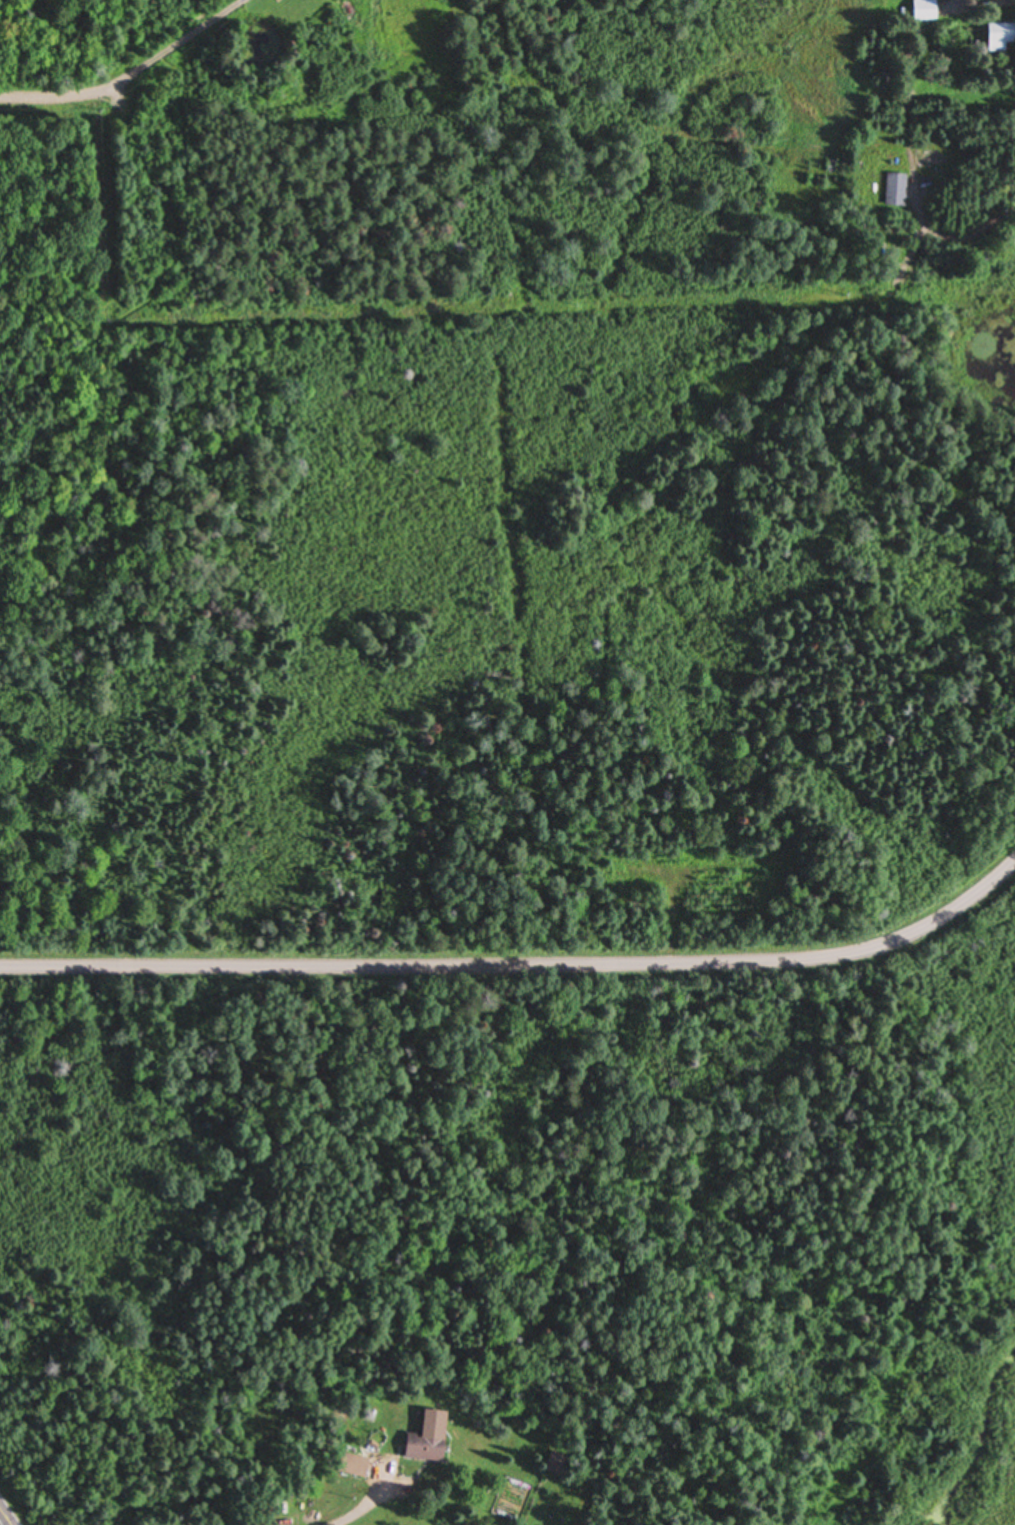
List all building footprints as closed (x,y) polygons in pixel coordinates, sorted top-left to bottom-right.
[(936,20),(936,0),(913,1),(913,20),(936,20)] [(1006,46),(1014,46),(1014,25),(987,25),(987,53),(1006,53),(1006,46)] [(885,206),(905,207),(906,175),(886,174),(885,206)] [(405,1434),(403,1459),(441,1462),(445,1411),(422,1409),(419,1436),(405,1434)] [(367,1460),(340,1453),(335,1472),(362,1479),(367,1460)]
